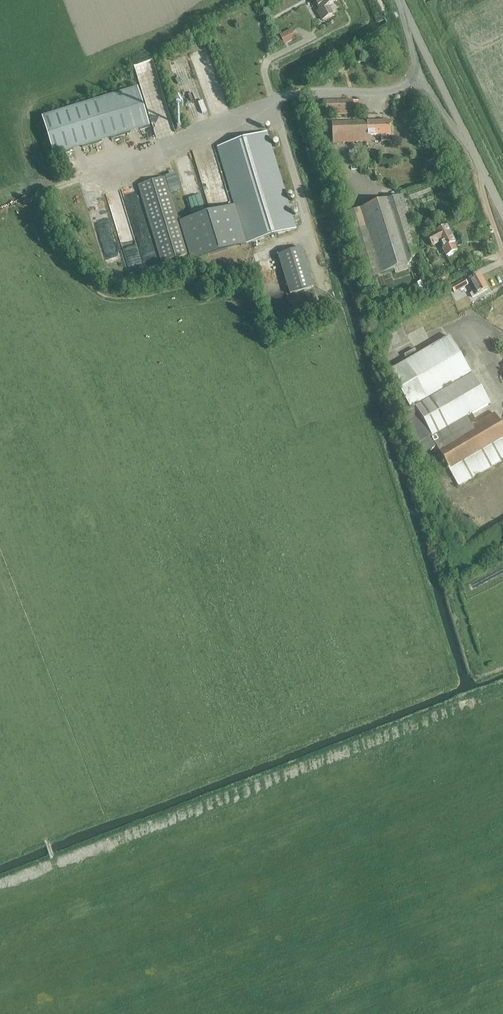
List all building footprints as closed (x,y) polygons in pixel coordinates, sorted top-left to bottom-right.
[(320,11),(317,12),(322,20),(333,15),(328,7),(337,2),(336,0),(314,0),(320,11)] [(336,66),(340,73),(353,66),(349,59),(336,66)] [(138,88),(41,117),(53,156),(150,126),(138,88)] [(326,101),(326,114),(353,113),(353,100),(326,101)] [(381,141),(391,140),(390,121),(333,123),(333,142),(371,141),(370,135),(381,135),(381,141)] [(236,206),(248,244),(296,229),(266,133),(218,147),(236,206)] [(138,186),(162,263),(189,255),(179,223),(166,178),(138,186)] [(413,233),(418,232),(406,193),(385,201),(362,208),(362,207),(347,212),(367,278),(407,266),(418,251),(413,233)] [(236,206),(179,223),(189,255),(191,261),(248,244),(236,206)] [(453,243),(456,241),(447,225),(435,231),(435,232),(428,236),(433,245),(440,241),(444,248),(442,249),(446,256),(457,250),(453,243)] [(278,256),(290,295),(313,288),(301,248),(278,256)] [(424,283),(427,290),(451,278),(448,271),(424,283)] [(473,296),(487,288),(480,275),(467,283),(465,280),(451,288),(454,293),(468,285),(471,292),(468,294),(471,300),(475,298),(473,296)] [(467,419),(490,406),(449,336),(388,372),(410,409),(405,413),(410,421),(419,415),(432,437),(431,438),(436,447),(459,485),(502,459),(502,429),(494,414),(471,427),(467,419)]
